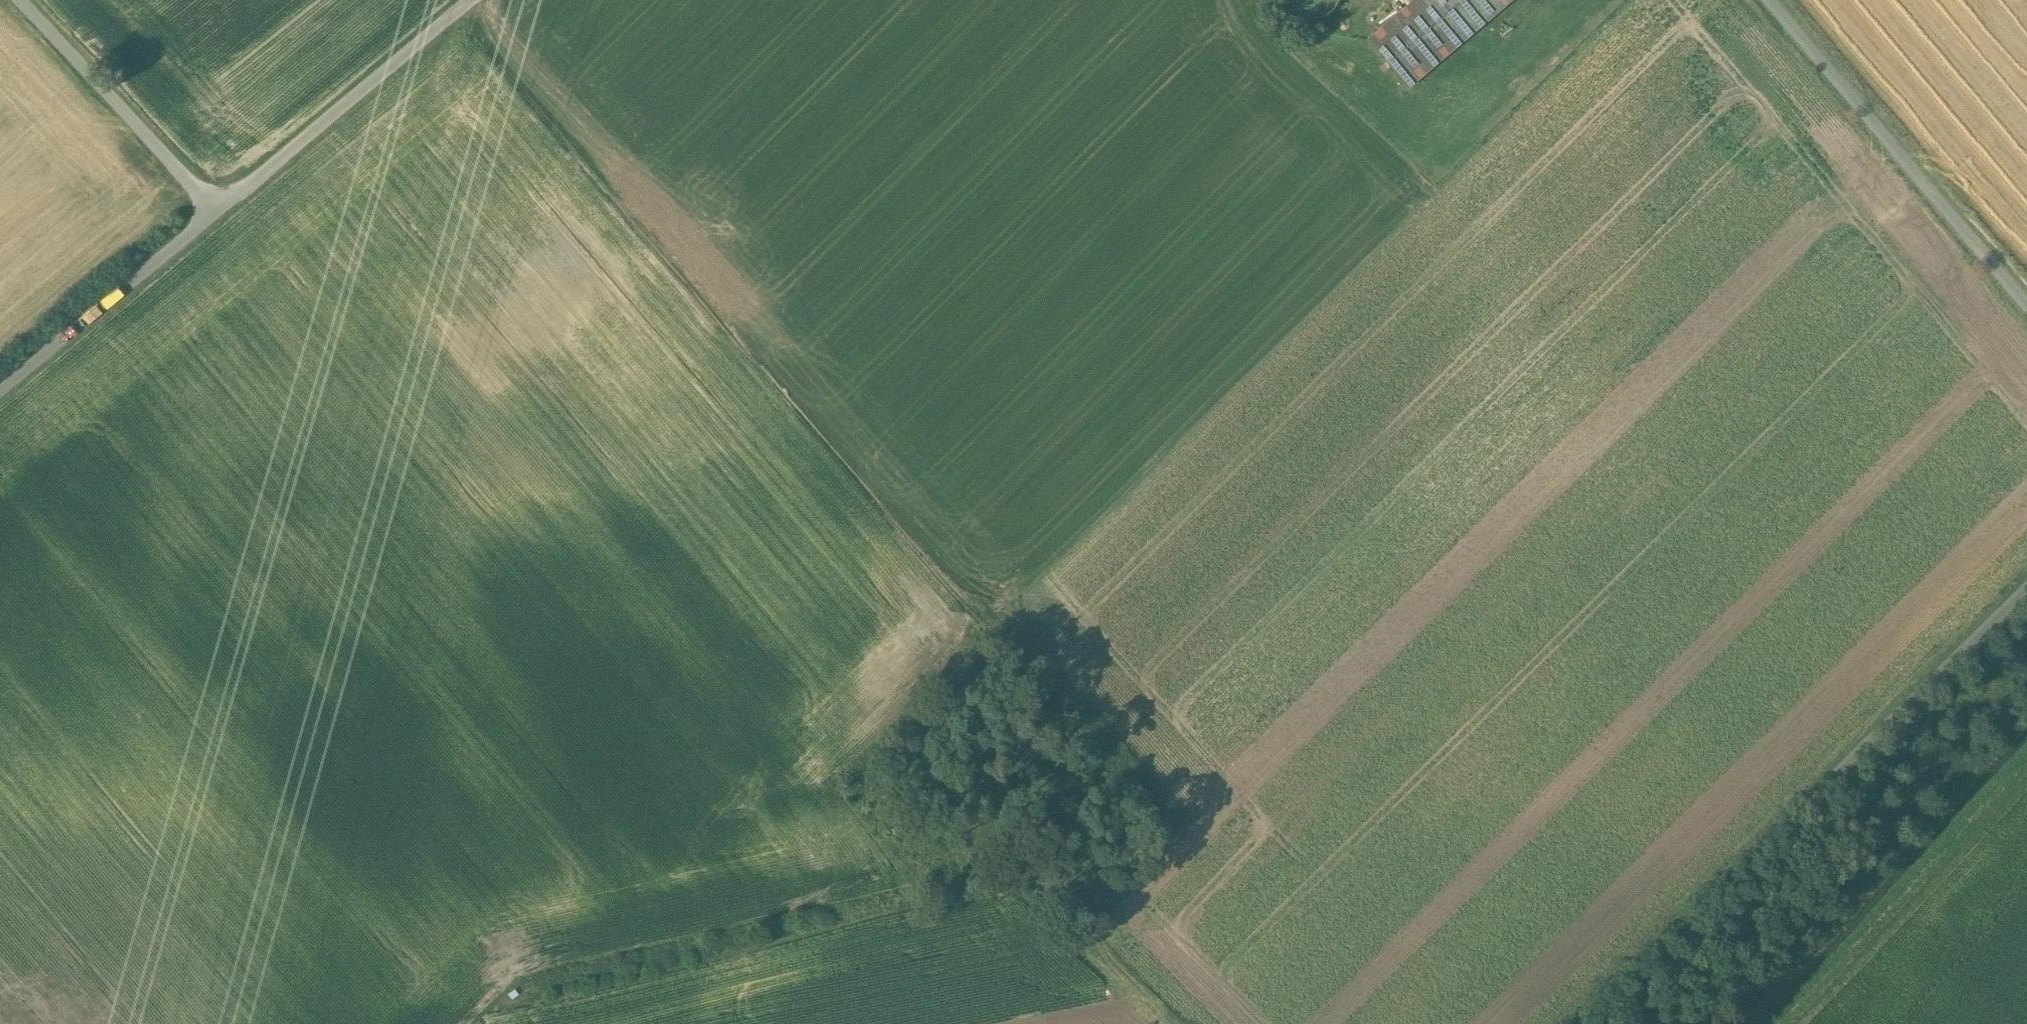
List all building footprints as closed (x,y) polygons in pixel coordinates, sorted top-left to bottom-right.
[(1367,44),(1406,90),(1512,0),(1419,0),(1367,44)]
